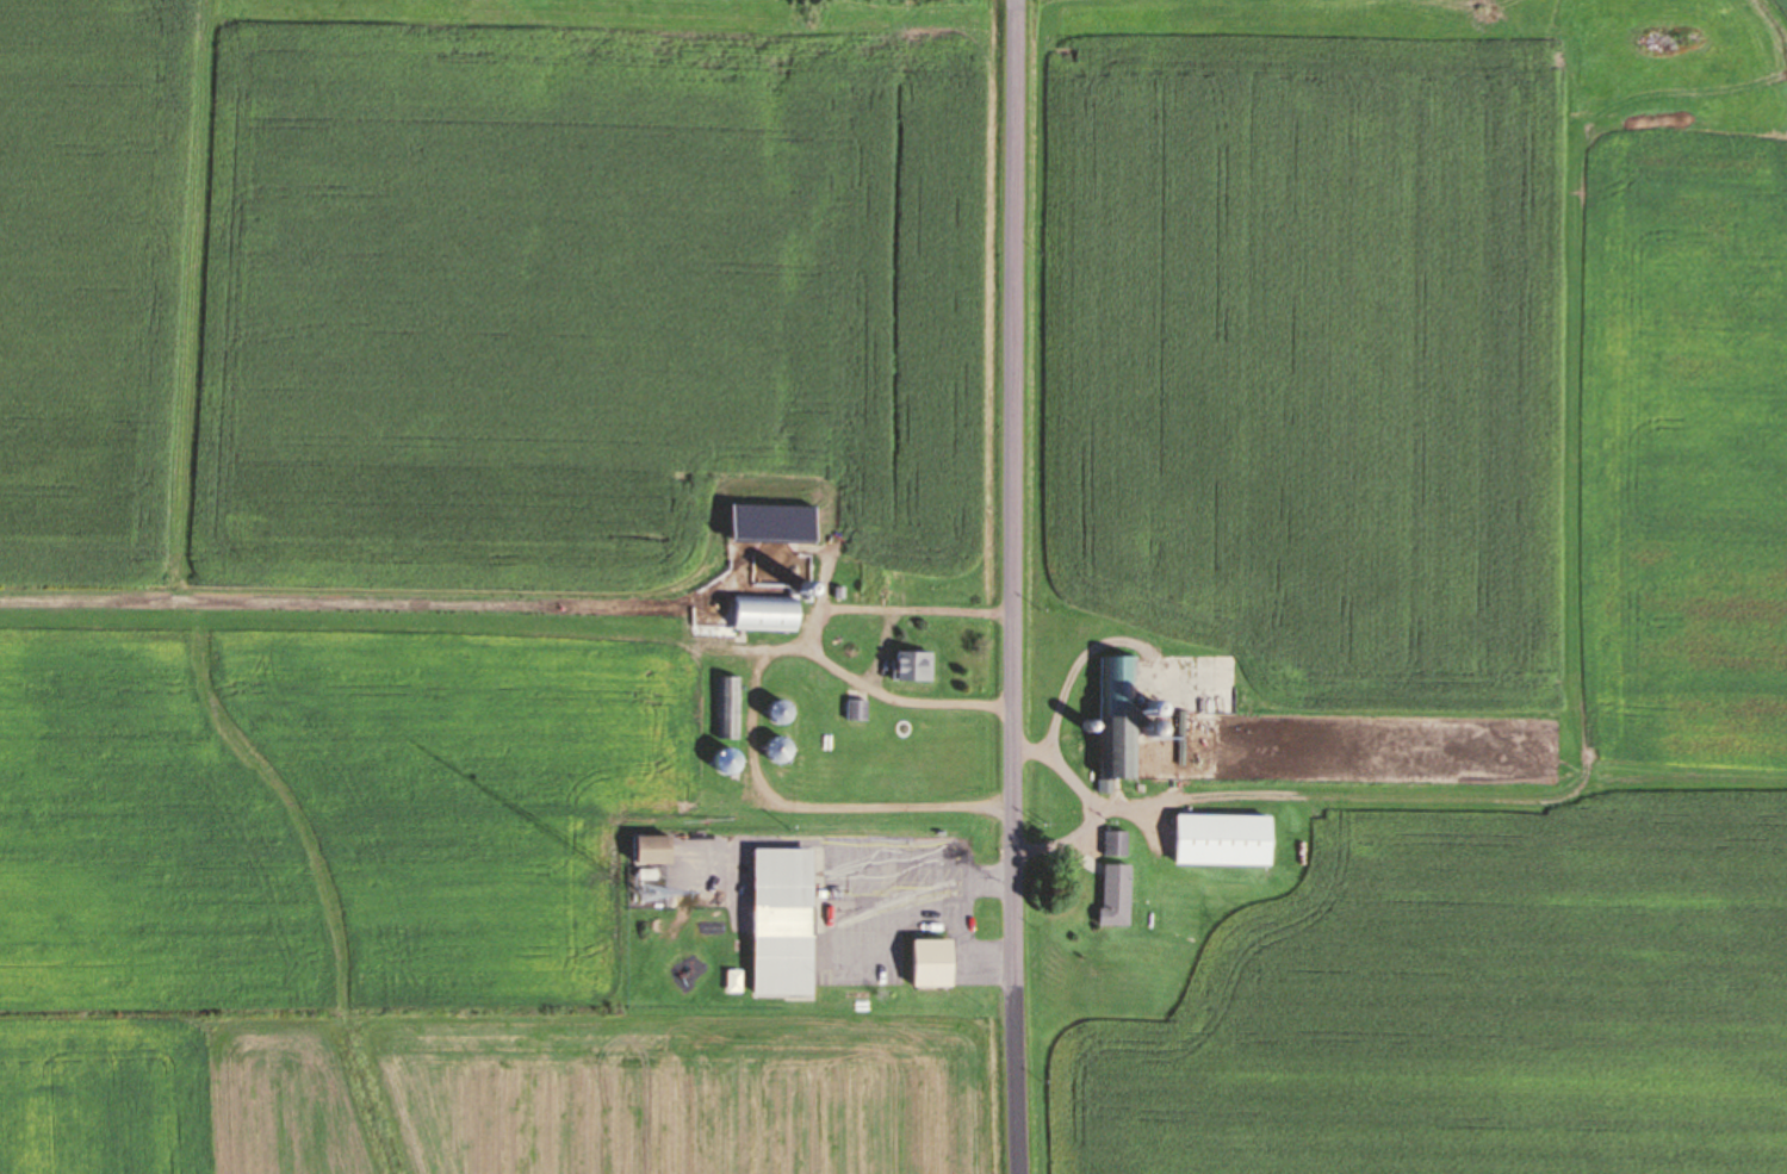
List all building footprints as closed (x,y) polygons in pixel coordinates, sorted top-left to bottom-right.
[(736,630),(798,630),(798,596),(736,596),(736,630)] [(933,681),(933,651),(894,651),(894,681),(933,681)] [(1104,778),(1136,778),(1136,693),(1122,693),(1121,657),(1103,657),(1104,778)] [(719,738),(742,738),(742,676),(719,676),(719,738)] [(785,725),(794,707),(778,699),(769,717),(785,725)] [(868,700),(849,700),(849,721),(868,721),(868,700)] [(792,758),(789,737),(767,740),(769,761),(792,758)] [(1271,866),(1271,815),(1177,815),(1177,865),(1271,866)] [(754,995),(814,995),(813,849),(754,849),(754,995)] [(1131,926),(1131,865),(1103,865),(1103,926),(1131,926)] [(913,940),(913,986),(950,986),(950,940),(913,940)]
